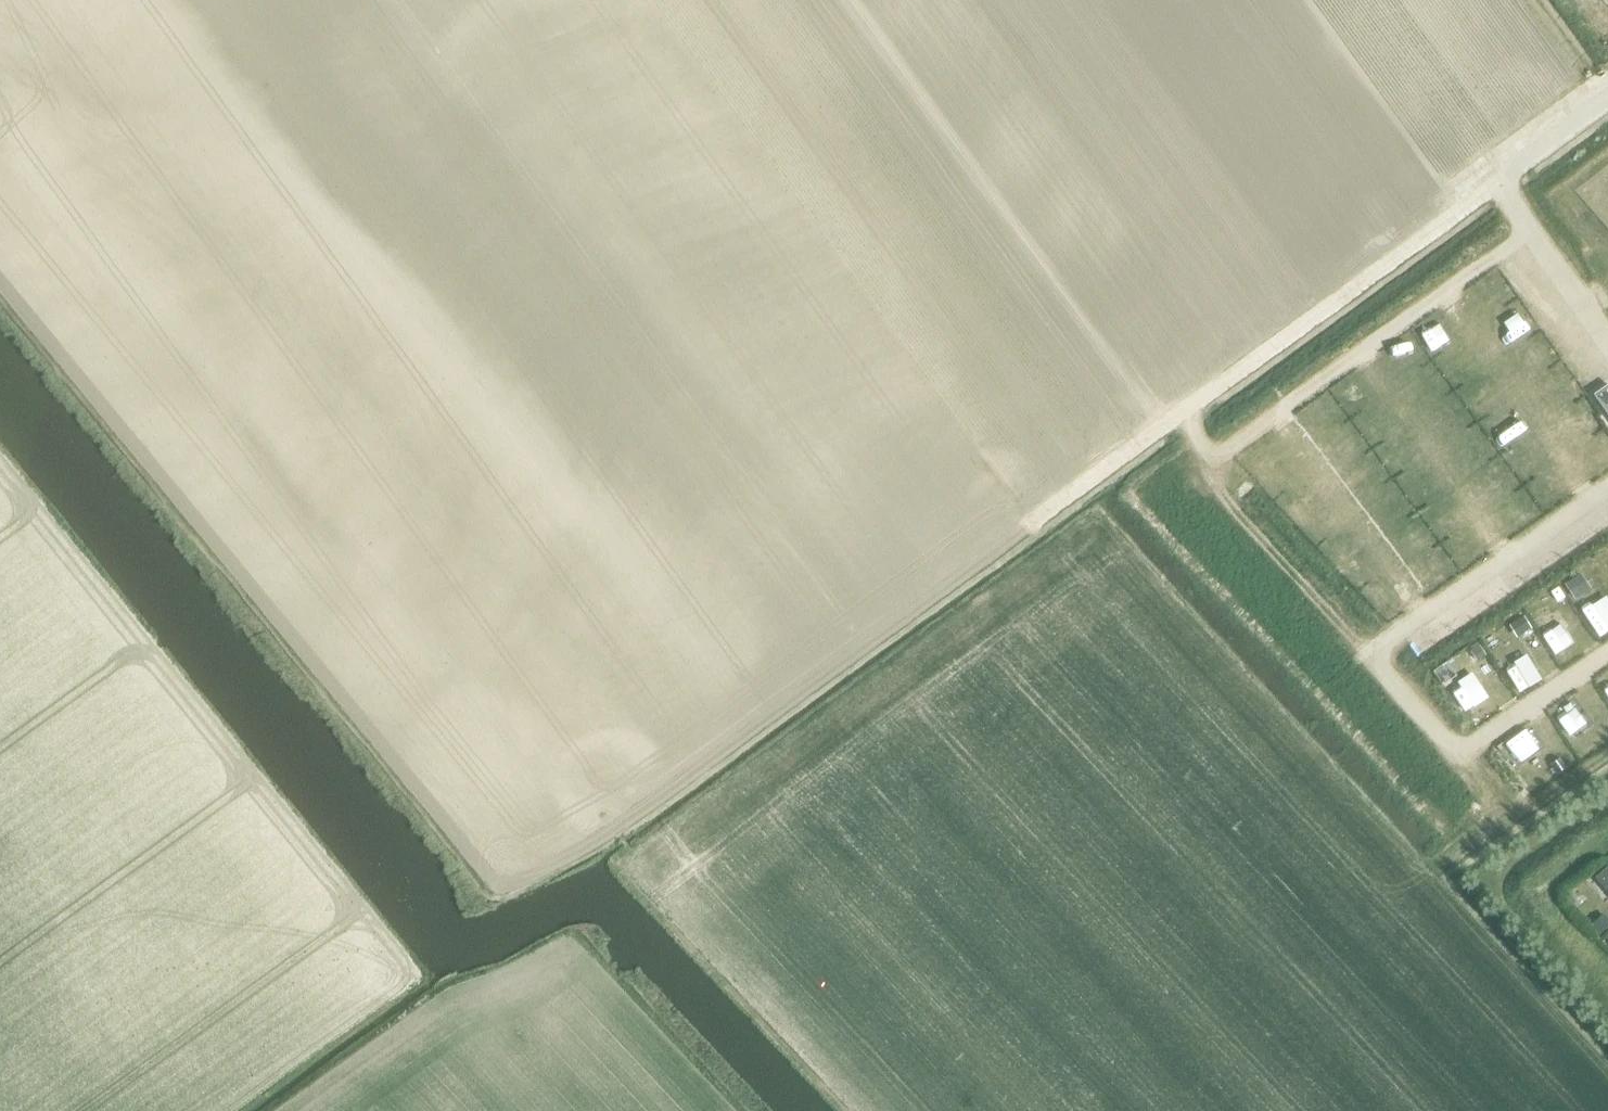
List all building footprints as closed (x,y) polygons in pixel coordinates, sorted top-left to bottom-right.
[(1596,881),(1607,895),(1607,870),(1596,881)] [(1591,927),(1599,936),(1607,929),(1607,920),(1604,915),(1591,927)]
